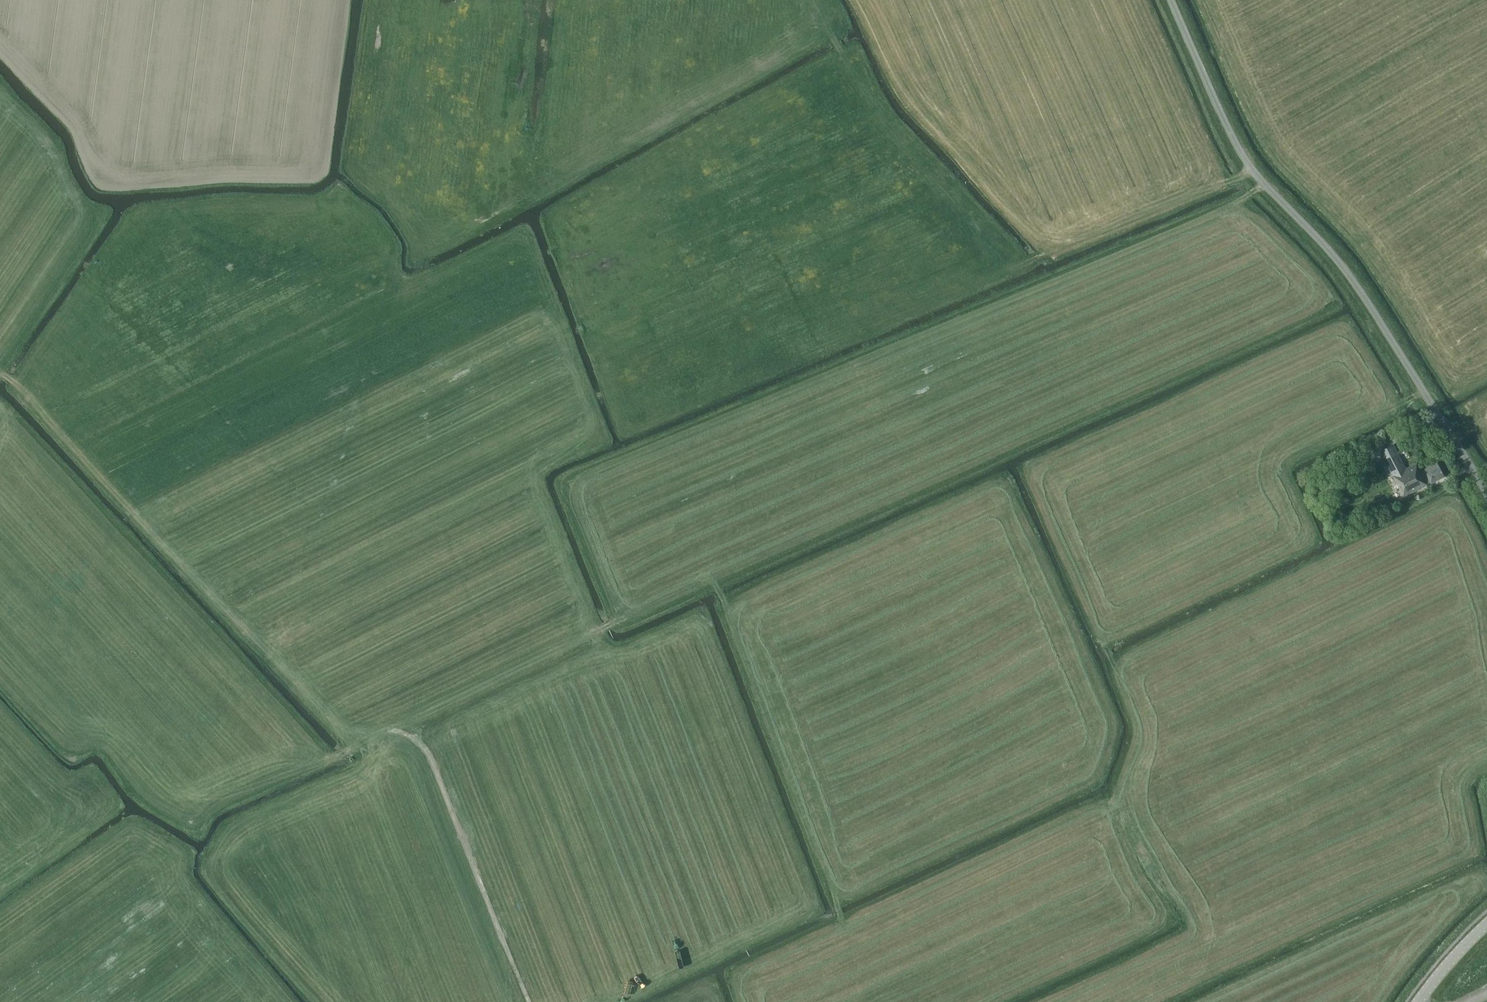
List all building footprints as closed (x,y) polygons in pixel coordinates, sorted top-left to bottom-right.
[(1379,452),(1399,490),(1402,497),(1429,483),(1429,484),(1444,477),(1437,463),(1424,470),(1426,474),(1424,475),(1418,463),(1406,469),(1393,445),(1379,452)] [(1339,484),(1335,477),(1323,485),(1327,491),(1339,484)]
